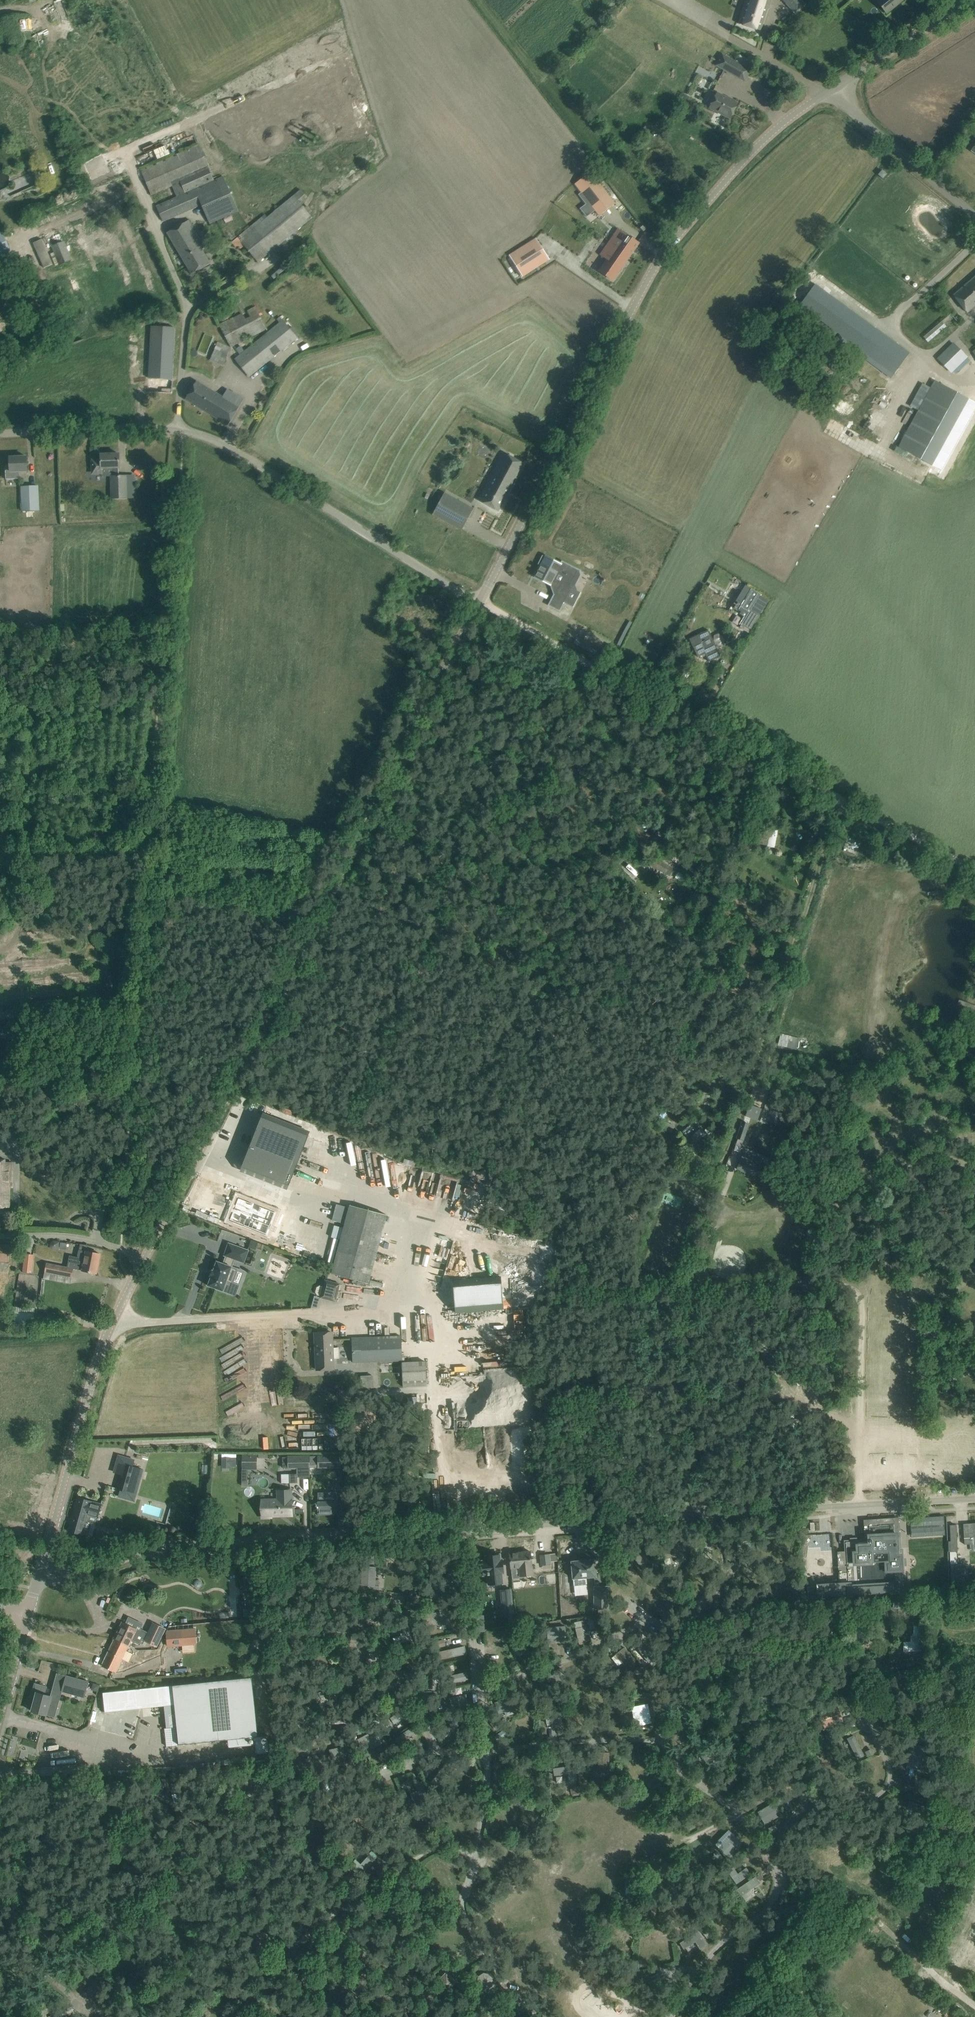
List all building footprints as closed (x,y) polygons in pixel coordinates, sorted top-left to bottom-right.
[(738,24),(760,31),(770,0),(745,0),(738,24)] [(796,13),(804,5),(800,0),(783,0),(796,13)] [(886,14),(902,0),(877,0),(876,1),(886,14)] [(721,54),(715,65),(745,81),(751,71),(721,54)] [(736,104),(717,94),(710,108),(729,118),(736,104)] [(201,107),(211,101),(208,96),(199,103),(201,107)] [(214,180),(199,146),(140,170),(151,195),(172,186),(177,197),(156,206),(163,222),(201,205),(209,223),(238,210),(223,176),(214,180)] [(881,169),(877,174),(882,179),(886,174),(881,169)] [(590,171),(574,184),(599,216),(615,203),(590,171)] [(264,219),(262,216),(238,236),(258,261),(312,217),(301,203),(308,197),(301,189),(264,219)] [(201,248),(204,246),(188,220),(167,232),(192,274),(210,264),(201,248)] [(619,230),(611,241),(630,255),(638,243),(619,230)] [(2,233),(0,233),(0,254),(9,250),(2,233)] [(536,238),(509,255),(522,276),(549,259),(536,238)] [(630,255),(611,241),(605,250),(604,249),(600,254),(608,260),(599,272),(612,281),(630,255)] [(54,247),(54,249),(54,250),(54,251),(55,252),(55,253),(56,254),(57,255),(58,255),(59,255),(61,255),(62,255),(63,255),(64,254),(65,253),(66,253),(66,252),(67,250),(67,249),(67,248),(66,247),(66,246),(65,245),(64,244),(63,243),(62,243),(61,242),(60,242),(59,243),(58,243),(57,243),(56,244),(55,245),(54,246),(54,247)] [(54,252),(51,254),(56,266),(59,265),(54,252)] [(49,255),(40,259),(44,268),(53,265),(49,255)] [(953,295),(966,313),(974,305),(974,276),(953,295)] [(908,353),(814,284),(799,305),(894,374),(908,353)] [(267,328),(256,306),(219,325),(230,346),(218,341),(210,360),(223,365),(231,347),(234,345),(240,354),(234,359),(249,378),(300,336),(292,325),(289,328),(280,316),(277,319),(279,322),(244,351),(238,343),(267,328)] [(942,320),(924,337),(929,342),(947,325),(942,320)] [(147,392),(172,393),(175,327),(151,325),(147,392)] [(953,343),(937,359),(950,372),(966,357),(953,343)] [(934,380),(898,446),(931,465),(968,398),(934,380)] [(185,399),(228,425),(243,399),(227,389),(222,397),(196,381),(185,399)] [(504,452),(478,500),(497,511),(523,462),(504,452)] [(103,474),(103,469),(110,468),(111,498),(127,498),(126,476),(119,476),(118,467),(119,467),(118,453),(100,454),(101,459),(92,460),(92,474),(103,474)] [(5,479),(27,478),(26,456),(9,457),(9,466),(5,466),(5,479)] [(21,486),(22,511),(38,510),(37,486),(21,486)] [(432,514),(461,530),(473,509),(444,493),(432,514)] [(545,556),(534,577),(550,585),(551,584),(557,587),(548,605),(559,611),(564,601),(573,605),(580,590),(572,586),(579,571),(563,563),(563,565),(545,556)] [(731,601),(724,614),(729,617),(734,609),(737,611),(732,619),(742,624),(740,628),(749,633),(769,599),(751,588),(741,605),(738,603),(737,605),(731,601)] [(697,601),(693,612),(703,616),(707,605),(697,601)] [(708,630),(689,638),(698,657),(705,653),(709,661),(721,656),(708,630)] [(651,864),(672,876),(675,869),(654,858),(651,864)] [(768,873),(772,866),(757,859),(753,866),(768,873)] [(771,1092),(768,1101),(776,1104),(778,1104),(781,1095),(771,1092)] [(749,1104),(746,1116),(761,1121),(764,1109),(749,1104)] [(261,1117),(242,1166),(289,1185),(308,1136),(261,1117)] [(742,1122),(736,1138),(743,1141),(749,1124),(742,1122)] [(685,1131),(697,1145),(707,1136),(699,1128),(695,1132),(690,1127),(685,1131)] [(744,1151),(737,1169),(756,1176),(757,1172),(758,1173),(759,1172),(758,1171),(762,1158),(744,1151)] [(9,1207),(9,1183),(12,1183),(12,1173),(12,1161),(0,1161),(0,1207),(9,1207)] [(396,1176),(394,1188),(402,1189),(404,1177),(396,1176)] [(331,1274),(367,1283),(386,1215),(350,1205),(349,1207),(336,1204),(332,1220),(345,1224),(331,1274)] [(208,1284),(208,1285),(209,1286),(222,1290),(221,1290),(223,1291),(223,1290),(226,1281),(232,1283),(237,1268),(232,1266),(234,1259),(243,1262),(244,1262),(244,1261),(248,1251),(248,1250),(247,1249),(247,1250),(230,1243),(228,1243),(228,1244),(224,1254),(224,1255),(225,1256),(226,1256),(223,1263),(218,1261),(217,1261),(216,1262),(213,1270),(212,1270),(210,1275),(211,1276),(208,1284)] [(0,1245),(0,1261),(8,1262),(9,1246),(0,1245)] [(54,1277),(54,1273),(71,1277),(73,1269),(96,1273),(99,1254),(78,1250),(77,1257),(69,1255),(67,1267),(46,1263),(44,1271),(51,1273),(50,1276),(54,1277)] [(22,1272),(32,1273),(33,1254),(24,1253),(22,1272)] [(500,1276),(452,1280),(455,1312),(503,1308),(500,1276)] [(320,1295),(320,1297),(335,1301),(339,1284),(324,1280),(323,1286),(320,1285),(317,1286),(315,1292),(317,1295),(320,1295)] [(528,1320),(528,1309),(516,1309),(516,1328),(524,1328),(524,1320),(528,1320)] [(14,1312),(13,1325),(34,1327),(34,1313),(14,1312)] [(331,1332),(314,1333),(315,1369),(332,1369),(331,1332)] [(400,1336),(351,1338),(353,1362),(401,1360),(400,1336)] [(393,1382),(393,1387),(427,1386),(426,1361),(402,1362),(403,1381),(393,1382)] [(243,1455),(243,1470),(257,1469),(257,1454),(243,1455)] [(223,1457),(223,1465),(232,1465),(236,1465),(236,1457),(223,1457)] [(283,1458),(282,1468),(288,1468),(288,1469),(296,1469),(297,1474),(289,1474),(289,1483),(297,1483),(297,1477),(309,1477),(309,1469),(308,1469),(308,1457),(283,1458)] [(338,1457),(308,1457),(308,1469),(339,1468),(338,1457)] [(116,1489),(135,1494),(142,1469),(123,1464),(116,1489)] [(291,1490),(278,1490),(278,1500),(270,1500),(270,1515),(291,1515),(291,1514),(294,1514),(294,1506),(291,1506),(291,1490)] [(317,1506),(317,1507),(318,1507),(318,1514),(337,1513),(337,1503),(337,1502),(337,1492),(325,1492),(318,1492),(318,1502),(317,1502),(317,1506)] [(92,1501),(77,1497),(68,1531),(82,1535),(87,1518),(85,1518),(86,1516),(97,1519),(101,1504),(92,1502),(92,1501)] [(963,1524),(964,1544),(974,1544),(974,1523),(963,1524)] [(830,1585),(820,1586),(821,1599),(842,1598),(842,1596),(903,1592),(901,1571),(903,1571),(902,1550),(900,1550),(899,1536),(895,1536),(894,1524),(879,1525),(879,1526),(869,1526),(870,1543),(865,1543),(865,1541),(856,1541),(856,1544),(851,1544),(851,1542),(846,1542),(848,1579),(841,1580),(841,1589),(830,1589),(830,1585)] [(956,1525),(950,1525),(951,1541),(949,1541),(949,1552),(951,1551),(952,1564),(951,1564),(953,1589),(965,1588),(964,1564),(958,1564),(956,1525)] [(693,1540),(694,1552),(712,1550),(711,1538),(693,1540)] [(668,1545),(667,1556),(682,1557),(683,1546),(668,1545)] [(509,1553),(511,1568),(521,1567),(522,1575),(532,1574),(530,1551),(509,1553)] [(551,1553),(540,1554),(541,1565),(552,1564),(551,1553)] [(483,1561),(479,1561),(480,1575),(484,1575),(485,1585),(497,1583),(496,1576),(494,1576),(494,1574),(500,1573),(499,1559),(497,1559),(496,1555),(482,1556),(483,1561)] [(586,1577),(596,1576),(594,1559),(571,1561),(573,1578),(574,1578),(574,1585),(586,1584),(586,1577)] [(243,1573),(243,1581),(256,1580),(256,1572),(243,1573)] [(608,1586),(594,1586),(595,1609),(608,1608),(608,1586)] [(511,1589),(500,1590),(503,1614),(514,1612),(511,1589)] [(448,1610),(422,1615),(424,1626),(450,1622),(448,1610)] [(484,1631),(484,1615),(475,1616),(476,1632),(484,1631)] [(121,1622),(113,1639),(128,1646),(128,1645),(128,1646),(131,1640),(140,1645),(142,1640),(156,1646),(165,1628),(153,1622),(148,1633),(141,1629),(140,1631),(139,1630),(136,1629),(125,1624),(121,1622)] [(867,1643),(873,1632),(857,1624),(851,1635),(867,1643)] [(904,1640),(903,1650),(922,1650),(922,1624),(914,1624),(914,1635),(911,1635),(911,1641),(904,1640)] [(547,1627),(548,1642),(567,1640),(566,1625),(547,1627)] [(196,1628),(166,1631),(167,1645),(197,1642),(196,1628)] [(656,1657),(641,1638),(634,1643),(649,1662),(656,1657)] [(110,1646),(101,1665),(115,1672),(122,1659),(126,1651),(128,1646),(113,1639),(111,1643),(110,1646)] [(442,1659),(467,1653),(465,1645),(440,1651),(442,1659)] [(615,1655),(627,1672),(637,1664),(625,1648),(615,1655)] [(340,1673),(351,1665),(348,1661),(342,1665),(337,1669),(340,1673)] [(555,1689),(568,1683),(561,1668),(548,1674),(555,1689)] [(467,1672),(455,1674),(456,1681),(468,1678),(467,1672)] [(64,1675),(61,1690),(84,1697),(88,1681),(64,1675)] [(252,1677),(172,1685),(174,1705),(175,1712),(176,1727),(178,1745),(227,1739),(254,1737),(258,1736),(252,1677)] [(31,1711),(47,1715),(48,1707),(56,1709),(61,1690),(53,1688),(51,1696),(45,1694),(47,1687),(34,1683),(30,1699),(31,1701),(34,1701),(31,1711)] [(323,1691),(314,1697),(317,1702),(334,1692),(328,1683),(321,1688),(323,1691)] [(113,1691),(102,1692),(104,1712),(115,1711),(123,1710),(121,1690),(113,1691)] [(648,1703),(632,1706),(635,1725),(652,1722),(648,1703)] [(843,1721),(837,1706),(819,1713),(824,1727),(843,1721)] [(443,1733),(448,1737),(462,1720),(457,1716),(443,1733)] [(498,1717),(490,1723),(494,1729),(502,1723),(498,1717)] [(350,1733),(349,1726),(329,1728),(330,1736),(350,1733)] [(378,1728),(358,1738),(365,1752),(385,1742),(378,1728)] [(258,1736),(254,1737),(255,1745),(256,1754),(270,1752),(268,1735),(258,1736)] [(854,1735),(847,1738),(857,1759),(864,1755),(854,1735)] [(295,1748),(309,1754),(313,1744),(308,1742),(306,1747),(297,1743),(295,1748)] [(927,1746),(910,1743),(906,1767),(923,1769),(927,1746)] [(319,1785),(314,1792),(321,1798),(336,1779),(328,1773),(319,1785)] [(415,1784),(420,1798),(428,1796),(422,1781),(415,1784)] [(785,1795),(779,1799),(782,1805),(788,1801),(785,1795)] [(781,1815),(774,1802),(758,1812),(765,1824),(781,1815)] [(717,1840),(722,1845),(719,1849),(727,1857),(742,1843),(728,1830),(717,1840)] [(8,1857),(20,1863),(26,1851),(14,1845),(8,1857)] [(355,1859),(351,1863),(361,1874),(375,1860),(370,1855),(360,1864),(355,1859)] [(727,1870),(736,1884),(752,1873),(747,1866),(738,1873),(733,1866),(727,1870)] [(32,1933),(40,1944),(50,1936),(42,1925),(32,1933)] [(250,1937),(258,1949),(267,1942),(264,1938),(268,1936),(262,1928),(250,1937)] [(680,1943),(684,1949),(695,1941),(700,1949),(708,1944),(699,1931),(680,1943)] [(446,1991),(456,1981),(446,1971),(436,1982),(446,1991)] [(702,1995),(703,2002),(719,1997),(721,2003),(726,2002),(722,1989),(702,1995)] [(939,2009),(931,2005),(924,2016),(934,2016),(939,2009)]
